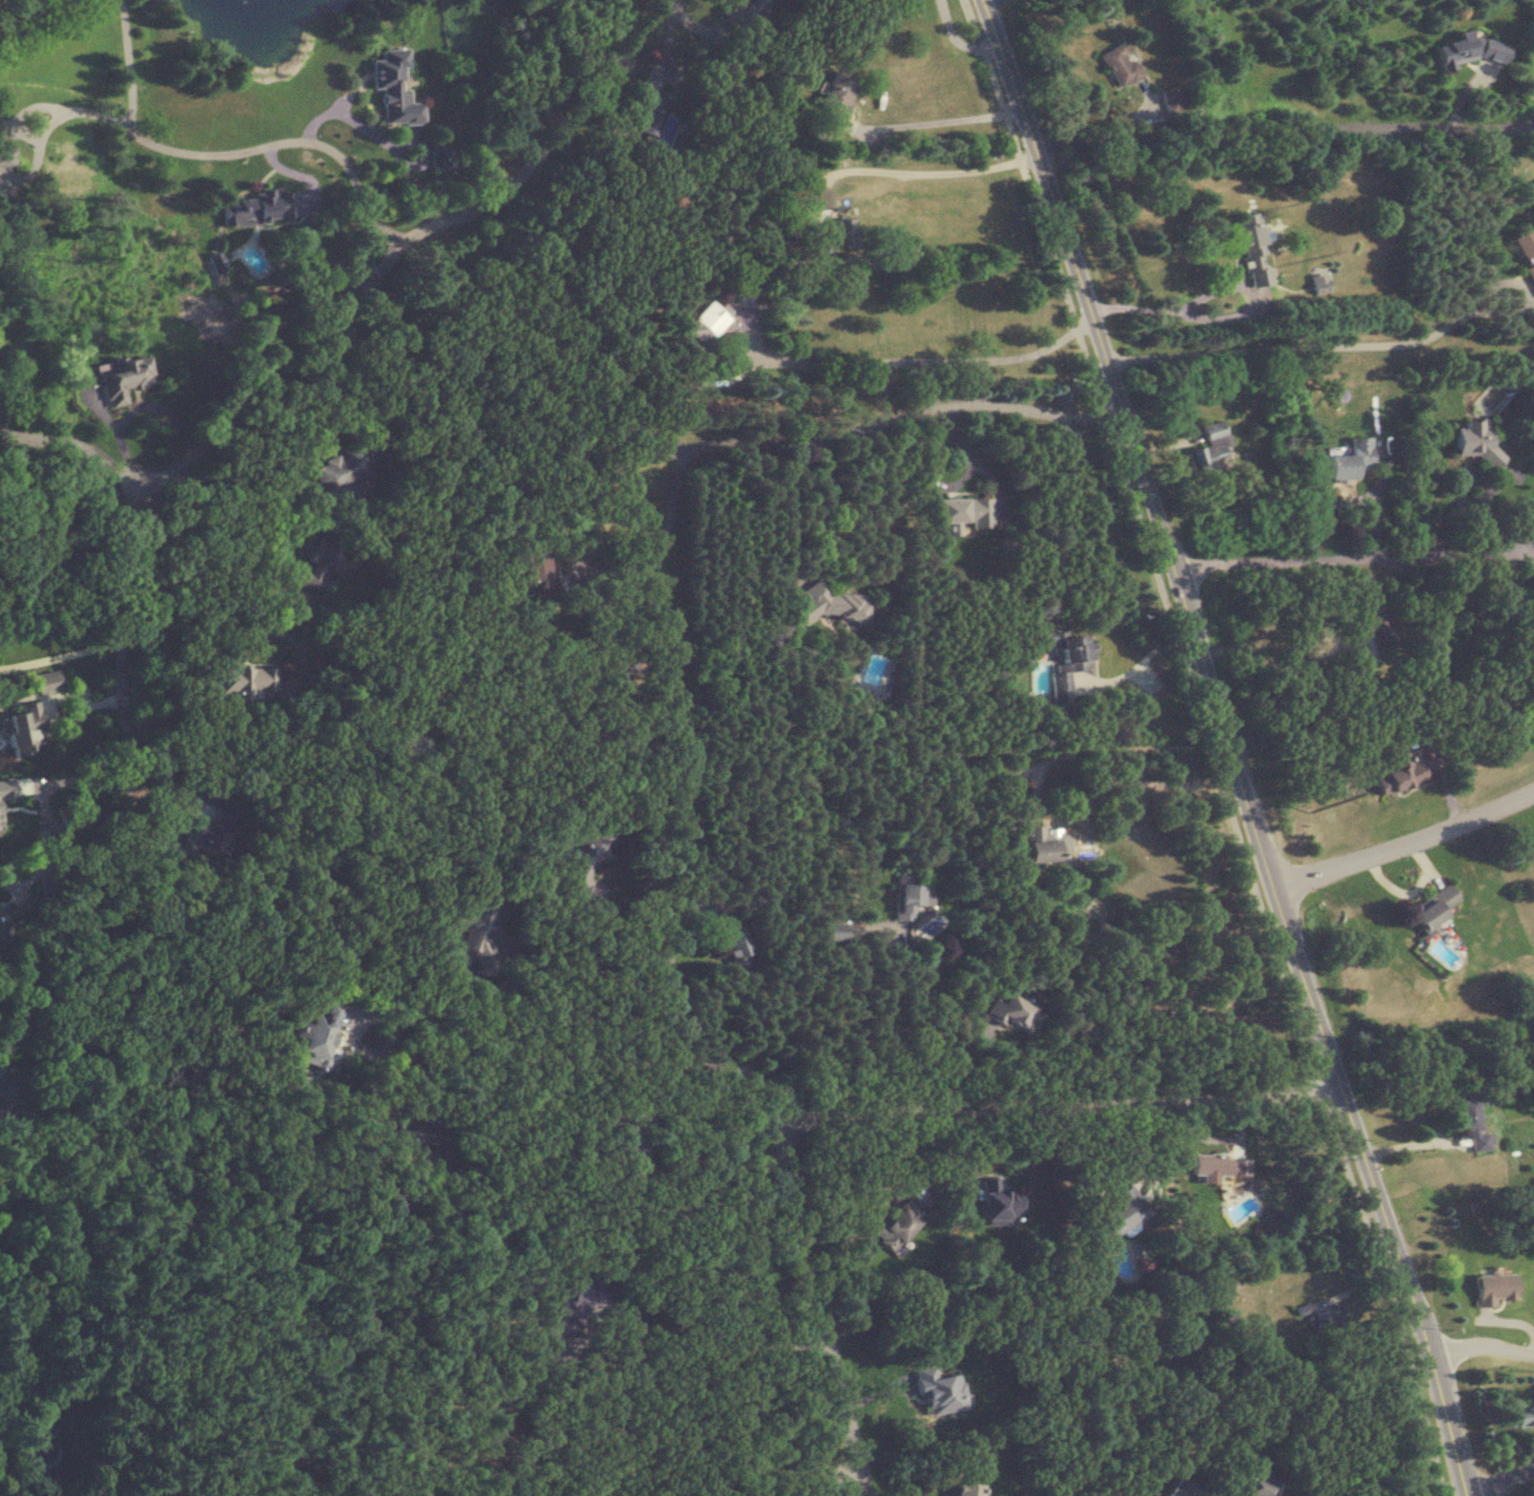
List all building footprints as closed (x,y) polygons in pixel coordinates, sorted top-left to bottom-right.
[(1142,74),(1122,41),(1099,55),(1120,88),(1142,74)] [(383,88),(383,122),(425,122),(425,101),(411,102),(411,89),(402,89),(402,68),(409,68),(409,48),(380,48),(380,58),(372,58),(372,88),(383,88)] [(860,79),(835,70),(815,120),(840,130),(860,79)] [(635,128),(657,135),(668,97),(646,91),(635,128)] [(295,220),(294,189),(252,192),(253,201),(238,202),(239,210),(221,211),(222,224),(295,220)] [(1243,273),(1267,269),(1257,213),(1233,217),(1243,273)] [(833,220),(835,247),(857,244),(854,218),(833,220)] [(1531,228),(1510,237),(1533,286),(1533,235),(1531,228)] [(1315,295),(1329,290),(1323,273),(1309,278),(1315,295)] [(732,309),(724,303),(719,308),(708,300),(683,329),(700,344),(710,332),(755,331),(754,309),(732,309)] [(102,406),(126,404),(124,387),(151,385),(149,357),(98,361),(102,406)] [(1190,450),(1195,470),(1231,461),(1220,422),(1202,427),(1208,446),(1190,450)] [(1370,470),(1370,438),(1350,438),(1350,455),(1327,455),(1327,480),(1355,480),(1355,471),(1370,470)] [(376,480),(360,441),(340,449),(342,454),(310,467),(323,499),(330,496),(336,509),(362,499),(357,487),(376,480)] [(934,499),(934,524),(947,524),(947,537),(959,536),(959,523),(971,523),(971,528),(990,527),(989,498),(934,499)] [(340,542),(314,534),(297,587),(323,595),(340,542)] [(520,556),(525,599),(538,597),(538,604),(555,602),(548,552),(520,556)] [(828,594),(828,585),(799,585),(798,618),(868,619),(868,595),(828,594)] [(1068,672),(1090,670),(1087,636),(1061,638),(1060,631),(1047,632),(1048,650),(1060,649),(1062,665),(1050,666),(1052,699),(1070,698),(1068,672)] [(216,669),(215,696),(253,696),(253,691),(277,691),(277,669),(216,669)] [(61,690),(58,670),(34,675),(38,694),(61,690)] [(45,752),(39,701),(21,704),(22,713),(7,715),(12,757),(45,752)] [(1392,756),(1396,769),(1374,776),(1380,795),(1425,780),(1419,764),(1411,767),(1405,752),(1392,756)] [(229,834),(236,812),(220,806),(215,821),(200,816),(190,844),(213,852),(220,831),(229,834)] [(1057,840),(1045,841),(1044,826),(1026,827),(1028,866),(1058,865),(1057,840)] [(55,894),(52,879),(41,881),(44,896),(55,894)] [(913,922),(914,907),(932,908),(933,894),(923,893),(924,881),(899,879),(896,921),(913,922)] [(1459,901),(1450,886),(1411,911),(1424,933),(1449,918),(1444,910),(1459,901)] [(9,943),(3,931),(10,927),(0,909),(0,948),(9,943)] [(713,921),(731,963),(751,954),(734,912),(713,921)] [(340,998),(319,993),(314,1015),(307,1013),(305,1025),(293,1022),(290,1038),(301,1040),(296,1063),(325,1070),(340,998)] [(1042,1015),(1007,994),(1002,1002),(995,998),(987,1011),(997,1016),(996,1018),(1029,1037),(1042,1015)] [(1462,1133),(1470,1132),(1472,1153),(1491,1150),(1489,1133),(1483,1133),(1479,1098),(1458,1100),(1462,1133)] [(1246,1156),(1192,1156),(1192,1175),(1246,1175),(1246,1156)] [(1021,1191),(1000,1191),(1000,1178),(982,1179),(983,1226),(1021,1225),(1021,1191)] [(1130,1188),(1085,1216),(1103,1245),(1148,1217),(1130,1188)] [(872,1234),(891,1252),(930,1212),(910,1194),(872,1234)] [(1228,1289),(1241,1286),(1239,1275),(1226,1278),(1228,1289)] [(606,1282),(593,1281),(592,1285),(572,1283),(570,1299),(559,1298),(556,1329),(601,1333),(606,1282)] [(1318,1328),(1328,1326),(1326,1313),(1316,1314),(1318,1328)] [(915,1369),(923,1416),(965,1408),(959,1373),(935,1377),(933,1365),(915,1369)] [(1507,1407),(1507,1424),(1533,1424),(1533,1407),(1507,1407)] [(1242,1473),(1235,1495),(1296,1495),(1298,1489),(1242,1473)] [(954,1482),(953,1495),(978,1495),(978,1483),(954,1482)]
